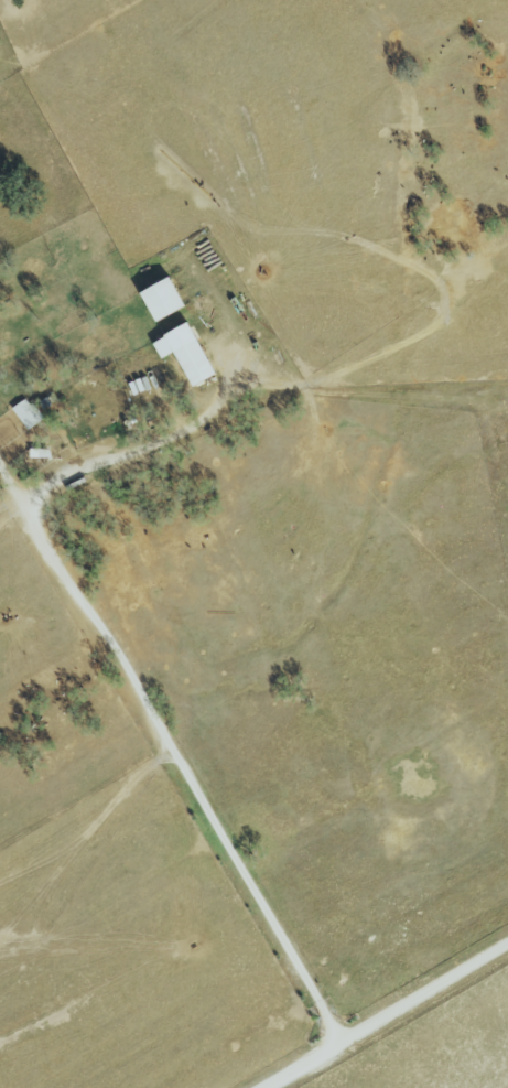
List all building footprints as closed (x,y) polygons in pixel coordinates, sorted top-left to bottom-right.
[(151,323),(181,307),(164,277),(135,293),(151,323)] [(188,387),(211,375),(184,323),(149,342),(158,359),(170,353),(188,387)] [(9,409),(25,431),(40,420),(24,397),(9,409)] [(47,449),(26,450),(27,459),(47,458),(47,449)]
